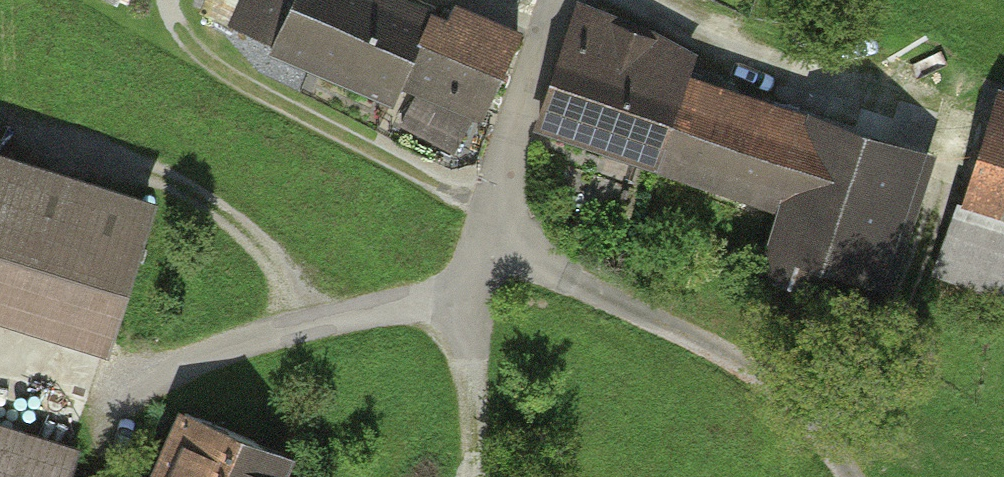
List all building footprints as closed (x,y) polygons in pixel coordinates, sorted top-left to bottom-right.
[(421,0),(288,0),(264,69),(474,144),(515,34),(421,0)] [(843,115),(583,22),(546,124),(806,217),(843,115)] [(947,269),(1003,290),(1003,111),(947,269)] [(954,155),(843,115),(806,217),(782,283),(893,323),(954,155)] [(0,160),(0,317),(120,356),(166,213),(0,160)] [(289,453),(200,415),(173,476),(279,476),(289,453)] [(0,435),(0,476),(112,476),(0,435)]
